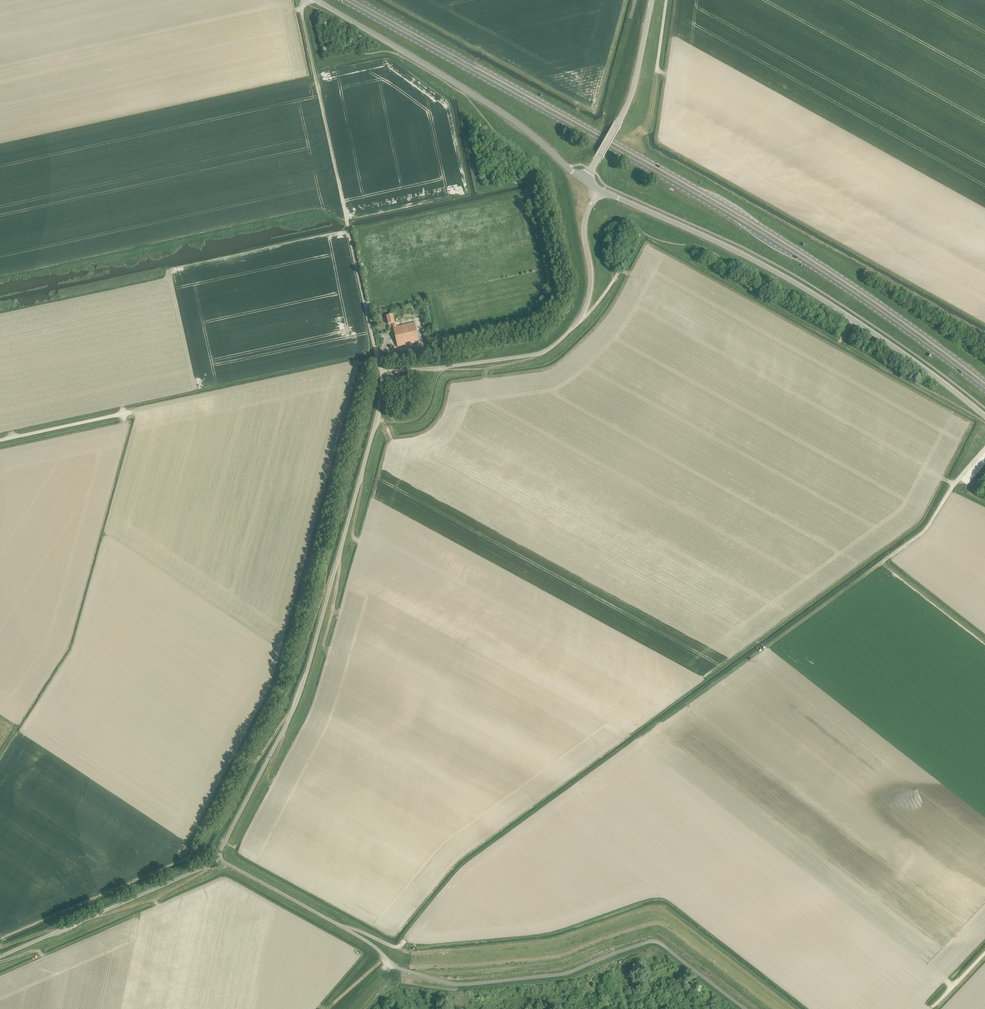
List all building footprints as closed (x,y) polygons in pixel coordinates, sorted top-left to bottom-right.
[(393,328),(397,347),(419,342),(414,323),(396,327),(395,322),(394,323),(393,315),(386,316),(388,325),(392,324),(393,328)]
